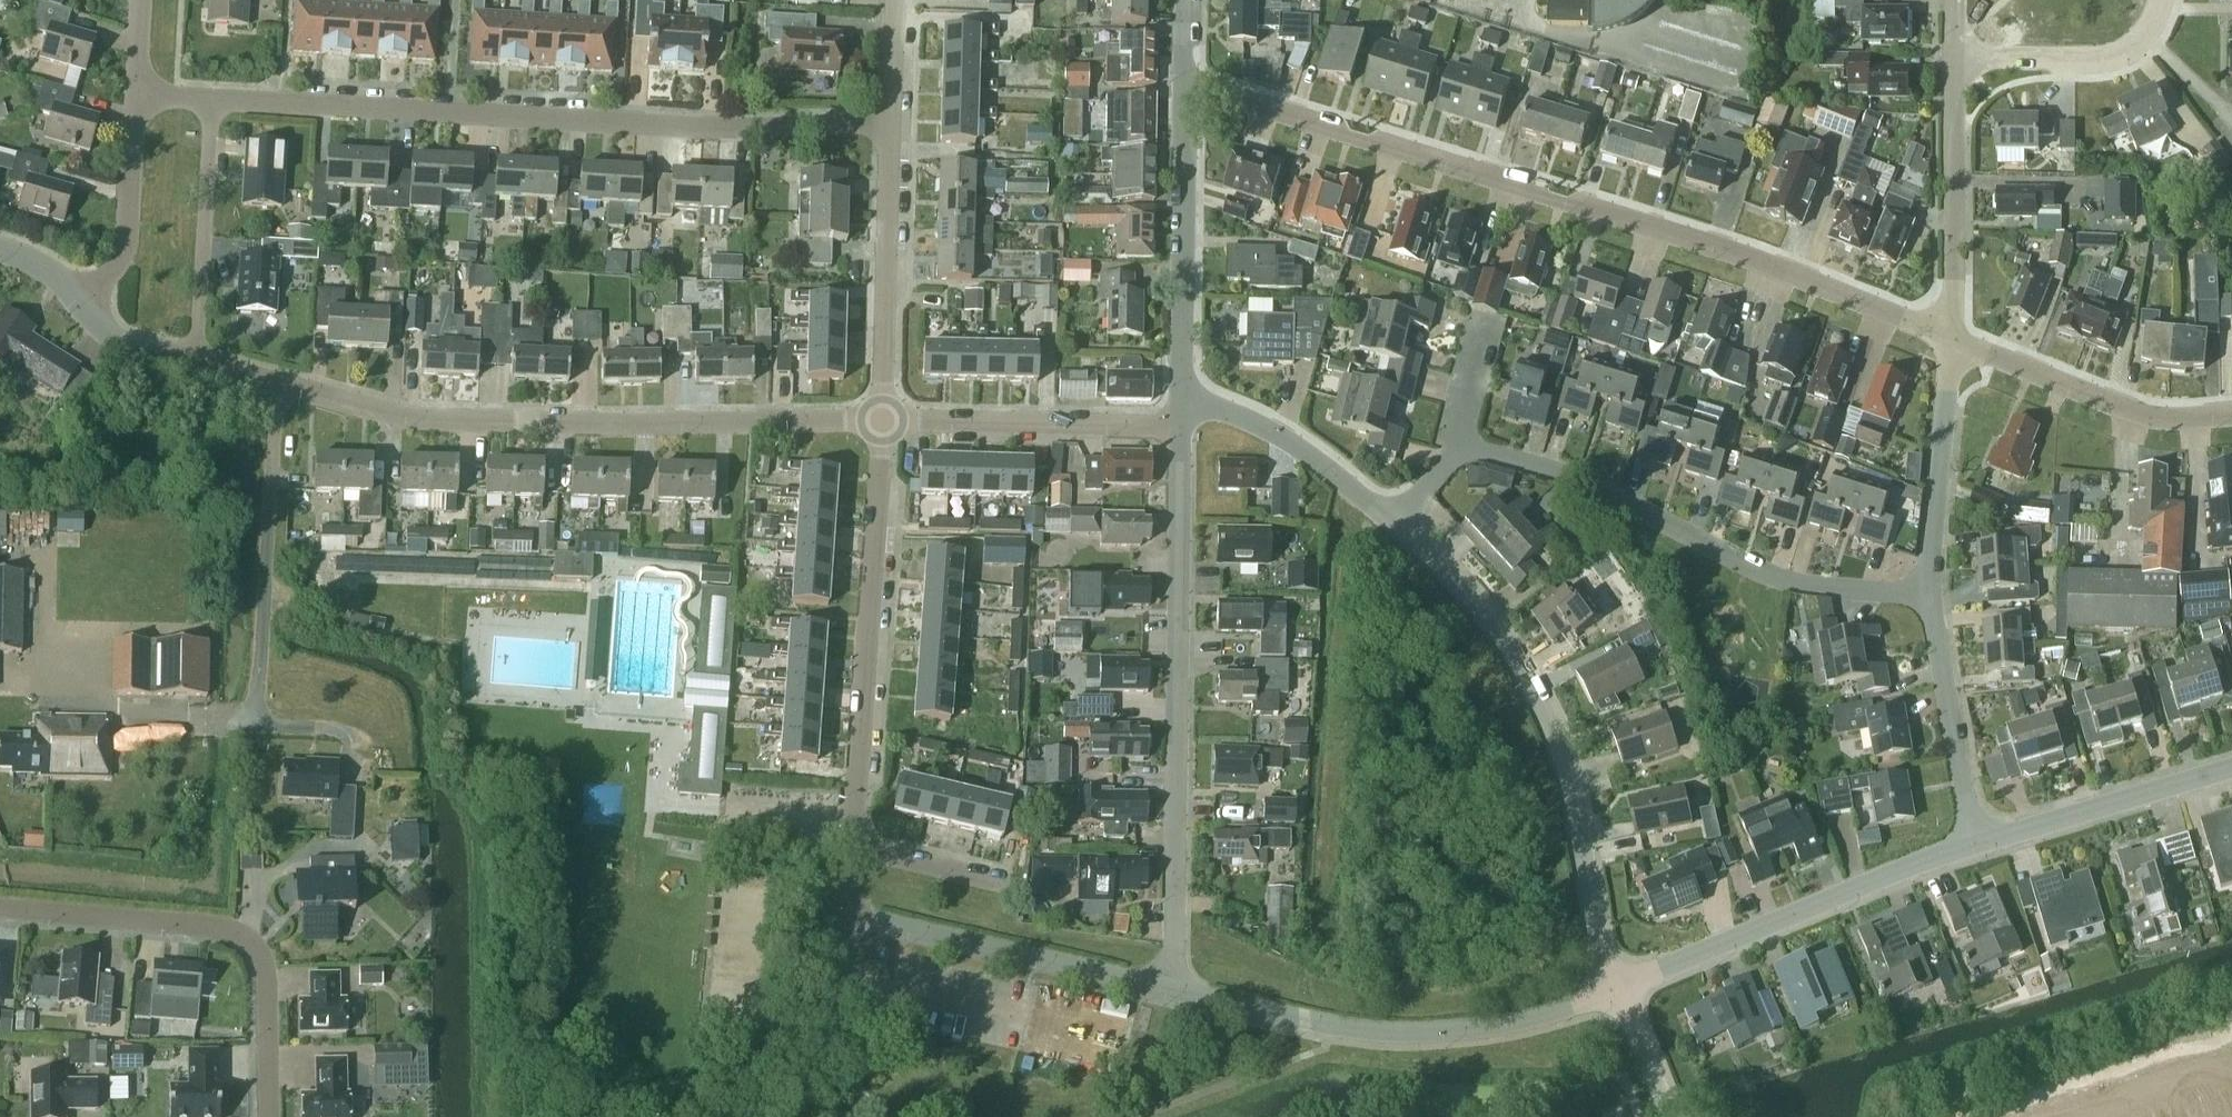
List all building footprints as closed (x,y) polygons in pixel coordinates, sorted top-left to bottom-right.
[(206,22),(246,24),(247,0),(207,0),(206,22)] [(321,54),(325,3),(306,2),(306,0),(294,0),(294,2),(296,3),(293,52),(321,54)] [(325,3),(321,54),(350,56),(350,55),(352,56),(355,5),(356,0),(343,0),(343,4),(325,3)] [(380,58),(384,6),(384,0),(372,0),(371,6),(355,5),(352,56),(377,57),(377,58),(380,58)] [(384,6),(380,58),(406,59),(408,59),(411,8),(412,0),(400,0),(399,7),(384,6)] [(408,59),(434,61),(437,11),(439,12),(440,0),(428,0),(427,9),(411,8),(408,59)] [(499,65),(502,14),(483,13),(484,0),(472,0),(471,14),(473,14),(470,63),(498,65),(499,65)] [(502,14),(499,65),(527,67),(530,67),(533,16),(534,0),(522,0),(521,15),(502,14)] [(557,69),(561,18),(562,0),(550,0),(549,17),(533,16),(530,67),(554,68),(554,69),(557,69)] [(561,18),(557,69),(583,71),(583,70),(585,70),(589,19),(590,0),(578,0),(577,19),(561,18)] [(675,70),(679,19),(663,18),(664,4),(652,4),(653,0),(636,0),(634,33),(650,34),(649,42),(648,42),(648,47),(649,47),(648,67),(659,68),(659,69),(675,70)] [(1011,0),(989,0),(988,14),(1010,15),(1011,0)] [(1076,15),(1086,15),(1086,0),(1076,0),(1076,15)] [(1145,0),(1110,0),(1110,11),(1101,11),(1101,24),(1145,25),(1145,0)] [(1232,13),(1258,14),(1258,11),(1272,11),(1272,0),(1281,0),(1233,0),(1232,13)] [(1548,27),(1588,28),(1588,34),(1605,34),(1621,30),(1635,22),(1648,12),(1656,0),(1549,0),(1548,27)] [(1835,0),(1813,0),(1813,20),(1835,20),(1835,0)] [(1835,20),(1835,24),(1846,24),(1846,26),(1861,26),(1861,42),(1907,42),(1908,9),(1865,9),(1865,0),(1835,0),(1835,20)] [(85,71),(95,36),(67,27),(71,11),(39,1),(31,29),(46,34),(39,58),(85,71)] [(589,19),(585,70),(611,72),(615,23),(616,23),(618,3),(606,2),(605,20),(589,19)] [(694,20),(679,19),(675,70),(692,71),(692,70),(703,71),(704,50),(706,50),(706,46),(704,46),(705,37),(721,38),(723,8),(695,6),(694,20)] [(1421,10),(1413,7),(1409,20),(1417,22),(1421,10)] [(1430,13),(1421,10),(1417,22),(1426,25),(1430,13)] [(1272,14),(1272,11),(1258,11),(1258,14),(1232,13),(1232,43),(1258,44),(1258,28),(1280,29),(1280,39),(1296,39),(1295,45),(1312,45),(1313,15),(1272,14)] [(807,17),(764,14),(763,31),(768,31),(767,42),(781,43),(779,69),(781,70),(781,68),(837,72),(840,34),(838,34),(838,35),(806,33),(807,17)] [(943,28),(942,52),(978,53),(978,36),(998,36),(999,25),(976,25),(976,29),(943,28)] [(1364,38),(1333,28),(1319,73),(1350,83),(1364,38)] [(1494,32),(1486,30),(1482,42),(1490,45),(1494,32)] [(1074,31),(1061,31),(1061,60),(1074,60),(1074,31)] [(1394,97),(1413,35),(1403,32),(1398,46),(1379,40),(1364,87),(1394,97)] [(1502,35),(1494,32),(1490,45),(1499,47),(1502,35)] [(1423,38),(1413,35),(1394,97),(1424,106),(1439,59),(1418,52),(1423,38)] [(1107,46),(1106,60),(1155,61),(1156,37),(1119,37),(1119,46),(1107,46)] [(1551,47),(1538,43),(1529,73),(1542,77),(1551,47)] [(1574,53),(1560,48),(1556,61),(1571,65),(1574,53)] [(1012,54),(978,53),(942,52),(941,80),(977,81),(977,64),(1011,65),(1012,54)] [(1452,62),(1437,109),(1467,119),(1486,57),(1476,54),(1472,68),(1452,62)] [(1872,55),(1820,54),(1820,68),(1848,68),(1848,96),(1907,97),(1907,68),(1872,67),(1872,55)] [(1486,57),(1467,119),(1497,128),(1512,81),(1492,75),(1496,61),(1486,57)] [(1155,85),(1155,61),(1106,60),(1106,85),(1155,85)] [(1258,76),(1260,64),(1248,62),(1246,74),(1258,76)] [(1617,67),(1600,62),(1592,90),(1609,94),(1617,67)] [(1064,88),(1088,89),(1088,66),(1064,66),(1064,88)] [(1640,78),(1625,74),(1621,86),(1636,91),(1640,78)] [(941,80),(941,108),(976,109),(976,92),(997,92),(997,82),(977,81),(941,80)] [(1773,82),(1755,80),(1754,95),(1772,96),(1773,82)] [(90,151),(100,116),(70,108),(75,91),(42,82),(34,110),(51,115),(44,139),(90,151)] [(2167,136),(2176,130),(2167,116),(2168,116),(2155,87),(2116,105),(2121,115),(2101,124),(2109,141),(2129,132),(2130,133),(2133,132),(2134,134),(2146,129),(2145,126),(2156,120),(2167,136)] [(1088,102),(1088,89),(1064,88),(1064,118),(1081,118),(1081,102),(1088,102)] [(1702,96),(1687,91),(1678,120),(1694,125),(1702,96)] [(1105,144),(1154,145),(1154,97),(1105,96),(1105,144)] [(1522,131),(1552,141),(1563,103),(1545,98),(1543,106),(1530,102),(1522,131)] [(1779,133),(1790,106),(1767,100),(1756,124),(1779,133)] [(1581,108),(1563,103),(1552,141),(1582,150),(1591,120),(1578,117),(1581,108)] [(1736,105),(1731,123),(1752,129),(1758,111),(1736,105)] [(1820,105),(1812,126),(1851,141),(1862,112),(1820,105)] [(996,110),(976,109),(941,108),(940,143),(975,144),(975,120),(995,120),(996,110)] [(1861,123),(1878,130),(1883,117),(1866,111),(1861,123)] [(1081,138),(1081,118),(1064,118),(1065,138),(1081,138)] [(2055,136),(2055,124),(2038,123),(2038,119),(1996,119),(1996,151),(2038,151),(2038,136),(2055,136)] [(1656,132),(1646,130),(1635,166),(1664,175),(1678,129),(1659,123),(1656,132)] [(2075,123),(2060,123),(2060,151),(2075,151),(2075,123)] [(1603,156),(1635,166),(1646,130),(1628,124),(1626,130),(1612,126),(1603,156)] [(1854,249),(1856,247),(1864,250),(1878,216),(1871,213),(1879,194),(1875,193),(1883,175),(1866,168),(1869,159),(1863,156),(1874,129),(1861,124),(1838,180),(1857,188),(1849,207),(1845,206),(1832,237),(1845,243),(1845,246),(1854,249)] [(1786,134),(1783,140),(1772,169),(1782,173),(1766,212),(1765,211),(1802,227),(1824,174),(1821,173),(1823,167),(1818,165),(1824,149),(1786,134)] [(1739,175),(1747,147),(1719,138),(1716,146),(1700,141),(1687,182),(1720,192),(1726,171),(1739,175)] [(1928,150),(1911,143),(1901,167),(1918,174),(1928,150)] [(281,208),(284,146),(246,144),(243,206),(281,208)] [(1061,146),(1061,162),(1077,162),(1078,146),(1061,146)] [(1226,187),(1272,202),(1273,200),(1276,198),(1278,193),(1276,189),(1284,165),(1238,150),(1226,187)] [(340,188),(355,189),(357,153),(327,151),(326,168),(312,167),(310,219),(326,220),(327,206),(339,207),(340,188)] [(1112,162),(1112,175),(1154,175),(1155,151),(1102,151),(1102,162),(1112,162)] [(49,163),(18,153),(16,159),(7,156),(5,164),(14,167),(10,181),(25,186),(19,206),(45,214),(44,218),(62,224),(73,187),(44,179),(49,163)] [(387,155),(357,153),(355,189),(370,190),(369,209),(397,210),(398,201),(397,201),(398,171),(386,171),(387,155)] [(411,172),(398,171),(397,201),(398,201),(397,210),(438,213),(442,158),(411,156),(411,172)] [(480,220),(481,220),(484,176),(471,176),(472,160),(442,158),(438,213),(440,213),(441,194),(468,196),(468,205),(481,206),(480,220)] [(496,177),(484,176),(481,220),(494,221),(496,197),(512,198),(511,219),(523,220),(526,163),(497,161),(496,177)] [(972,195),(972,190),(973,172),(993,172),(993,162),(973,162),(973,166),(940,165),(939,194),(972,195)] [(556,164),(526,163),(523,220),(536,220),(537,200),(552,201),(551,225),(565,225),(568,181),(556,180),(556,164)] [(607,227),(611,168),(581,166),(580,182),(568,181),(565,225),(565,226),(566,211),(579,212),(580,202),(608,203),(607,227)] [(654,175),(641,175),(641,169),(611,168),(607,227),(623,228),(624,213),(621,213),(622,204),(637,205),(637,215),(651,216),(654,175)] [(671,209),(699,211),(701,173),(671,171),(671,176),(658,176),(655,216),(671,217),(671,209)] [(848,194),(845,193),(846,173),(798,172),(797,194),(799,194),(798,216),(847,217),(848,194)] [(731,175),(701,173),(699,211),(727,212),(727,220),(742,221),(745,181),(731,180),(731,175)] [(1154,202),(1154,175),(1112,175),(1112,190),(1064,189),(1064,206),(1111,206),(1111,201),(1154,202)] [(1347,232),(1361,189),(1317,175),(1313,186),(1296,180),(1283,222),(1344,242),(1347,232)] [(1047,180),(1005,179),(1005,194),(1047,195),(1047,180)] [(2136,218),(2136,181),(2104,181),(2105,218),(2136,218)] [(2054,208),(2055,189),(1997,189),(1997,218),(2037,218),(2037,208),(2054,208)] [(939,194),(938,222),(972,223),(972,218),(972,200),(992,200),(992,190),(972,190),(972,195),(939,194)] [(1917,223),(1908,219),(1914,205),(1889,195),(1883,210),(1887,212),(1876,238),(1879,239),(1873,255),(1896,265),(1902,249),(1906,250),(1917,223)] [(1251,204),(1229,197),(1223,214),(1246,222),(1251,204)] [(1426,245),(1436,213),(1407,204),(1401,222),(1399,222),(1394,235),(1397,236),(1396,239),(1397,239),(1392,253),(1426,264),(1432,247),(1426,245)] [(1153,209),(1116,209),(1062,208),(1062,224),(1076,224),(1076,226),(1116,226),(1116,258),(1152,258),(1153,209)] [(846,240),(847,217),(798,216),(797,264),(831,265),(832,240),(846,240)] [(938,222),(937,251),(971,252),(971,246),(972,228),(992,228),(992,218),(972,218),(972,223),(938,222)] [(1475,247),(1481,227),(1453,218),(1439,262),(1467,271),(1472,256),(1474,256),(1476,249),(1475,247)] [(309,227),(289,226),(288,240),(309,242),(309,227)] [(1371,235),(1357,230),(1348,258),(1363,262),(1371,235)] [(1057,231),(1037,231),(1037,249),(1048,250),(1048,252),(1057,252),(1057,231)] [(2123,246),(2123,232),(2083,232),(2083,246),(2123,246)] [(2057,233),(2049,265),(2066,269),(2074,237),(2057,233)] [(1523,241),(1512,279),(1484,270),(1483,272),(1475,300),(1473,307),(1498,314),(1505,292),(1533,301),(1537,297),(1543,279),(1546,279),(1548,272),(1546,269),(1552,250),(1539,246),(1541,241),(1527,236),(1526,242),(1523,241)] [(2153,257),(2172,258),(2173,237),(2154,236),(2153,257)] [(318,261),(319,243),(262,239),(261,256),(240,255),(237,311),(276,313),(280,259),(318,261)] [(1319,249),(1294,241),(1290,254),(1315,262),(1319,249)] [(395,244),(382,243),(381,257),(394,258),(395,244)] [(458,259),(475,260),(476,245),(459,244),(458,259)] [(991,246),(971,246),(971,252),(937,251),(936,280),(970,280),(971,256),(991,256),(991,246)] [(1302,289),(1303,269),(1295,269),(1295,259),(1276,259),(1276,248),(1229,247),(1228,280),(1252,280),(1251,287),(1302,289)] [(607,270),(629,272),(631,252),(609,250),(607,270)] [(673,253),(651,252),(650,274),(671,275),(673,253)] [(2032,256),(2017,253),(2014,265),(2024,268),(2028,269),(2032,256)] [(317,264),(330,265),(330,255),(318,254),(317,264)] [(648,255),(633,254),(631,273),(647,274),(648,255)] [(742,257),(710,255),(709,280),(741,281),(742,257)] [(2198,333),(2176,331),(2172,371),(2187,373),(2186,369),(2195,370),(2195,371),(2205,371),(2209,335),(2220,337),(2219,319),(2220,319),(2220,297),(2218,297),(2216,257),(2194,258),(2198,333)] [(394,261),(393,271),(408,272),(408,261),(394,261)] [(1090,262),(1063,261),(1063,282),(1089,283),(1090,262)] [(528,268),(527,285),(546,286),(547,269),(528,268)] [(1475,300),(1483,272),(1472,268),(1470,276),(1461,273),(1455,294),(1475,300)] [(2009,310),(2020,315),(2021,318),(2028,322),(2032,320),(2034,320),(2051,279),(2024,268),(2019,281),(2016,280),(2012,290),(2015,294),(2009,310)] [(2109,278),(2086,340),(2088,341),(2087,344),(2109,352),(2110,350),(2112,351),(2127,314),(2105,306),(2106,303),(2111,301),(2118,303),(2125,284),(2124,284),(2128,273),(2114,268),(2110,278),(2109,278)] [(468,269),(468,288),(483,289),(483,270),(468,269)] [(1622,336),(1620,335),(1632,300),(1620,296),(1624,282),(1584,269),(1580,282),(1569,279),(1563,299),(1573,302),(1574,300),(1599,308),(1588,340),(1618,350),(1622,336)] [(2109,278),(2093,272),(2083,298),(2073,294),(2058,331),(2060,332),(2060,334),(2082,342),(2084,339),(2086,340),(2109,278)] [(1143,336),(1143,294),(1134,294),(1134,276),(1099,276),(1098,302),(1106,302),(1106,336),(1143,336)] [(1647,305),(1632,300),(1620,335),(1622,336),(1647,344),(1653,326),(1669,331),(1681,292),(1654,283),(1647,305)] [(1027,285),(1012,285),(1012,300),(1027,300),(1027,285)] [(1056,287),(1041,286),(1041,309),(1056,309),(1056,287)] [(326,345),(357,347),(359,311),(344,310),(345,291),(315,289),(313,328),(327,329),(326,345)] [(968,290),(964,290),(963,312),(982,312),(982,307),(982,290),(968,290)] [(373,311),(359,311),(357,347),(387,348),(388,333),(401,333),(403,294),(374,292),(373,311)] [(808,304),(807,319),(844,320),(845,297),(810,296),(810,292),(790,292),(790,304),(808,304)] [(1562,295),(1551,292),(1541,325),(1552,328),(1562,295)] [(2220,297),(2220,319),(2231,319),(2231,302),(2231,297),(2220,297)] [(1579,304),(1562,299),(1552,330),(1569,336),(1579,304)] [(1276,364),(1295,364),(1295,335),(1323,335),(1333,301),(1294,300),(1294,317),(1249,316),(1249,351),(1245,352),(1245,366),(1275,367),(1276,364)] [(1365,302),(1358,326),(1407,339),(1410,326),(1429,330),(1435,306),(1408,300),(1405,312),(1365,302)] [(423,302),(405,301),(404,333),(422,334),(423,302)] [(1747,390),(1750,358),(1722,347),(1734,315),(1706,304),(1694,337),(1699,339),(1695,349),(1708,353),(1700,372),(1747,390)] [(479,358),(494,359),(497,306),(481,305),(480,331),(464,330),(464,318),(451,317),(451,322),(448,375),(478,377),(479,358)] [(510,379),(539,381),(542,323),(530,323),(529,346),(528,350),(513,349),(513,337),(511,337),(512,307),(497,306),(494,359),(511,360),(510,379)] [(676,341),(675,308),(661,308),(662,341),(676,341)] [(690,308),(675,308),(676,341),(676,355),(694,355),(694,382),(724,381),(723,340),(711,340),(711,334),(691,335),(690,308)] [(0,321),(0,385),(10,370),(8,368),(11,363),(59,395),(77,367),(28,336),(33,328),(6,311),(0,321)] [(735,339),(723,340),(724,381),(753,381),(753,362),(770,362),(770,311),(755,311),(755,340),(753,340),(753,353),(736,353),(735,339)] [(572,341),(586,342),(586,313),(572,312),(572,341)] [(2155,369),(2172,371),(2176,331),(2160,329),(2161,314),(2142,312),(2140,328),(2145,329),(2142,362),(2155,366),(2155,369)] [(586,313),(586,342),(600,342),(601,313),(586,313)] [(807,330),(807,346),(843,347),(844,320),(807,319),(789,319),(789,329),(807,330)] [(420,374),(448,375),(451,322),(439,321),(438,342),(437,341),(437,346),(421,346),(420,374)] [(542,323),(539,381),(569,382),(570,353),(553,352),(554,347),(541,346),(542,323)] [(958,346),(959,327),(948,326),(947,346),(924,345),(923,380),(958,381),(958,346)] [(975,347),(958,346),(958,381),(985,382),(986,347),(987,327),(976,326),(975,347)] [(1404,352),(1407,339),(1358,326),(1352,350),(1382,358),(1379,371),(1416,381),(1422,357),(1404,352)] [(1004,347),(986,347),(985,382),(1014,382),(1014,347),(1015,328),(1004,327),(1004,347)] [(1032,348),(1014,347),(1014,382),(1037,383),(1038,350),(1043,350),(1044,328),(1033,328),(1032,348)] [(642,355),(642,343),(641,330),(630,330),(630,340),(629,340),(631,384),(660,383),(659,355),(642,355)] [(1791,389),(1809,342),(1777,330),(1763,367),(1770,370),(1766,379),(1791,389)] [(1574,340),(1548,331),(1543,346),(1555,349),(1552,361),(1566,365),(1574,340)] [(631,384),(629,340),(618,340),(619,355),(601,355),(602,385),(631,384)] [(843,347),(807,346),(776,345),(775,373),(790,374),(790,357),(807,357),(806,379),(842,380),(843,347)] [(1620,352),(1610,349),(1605,364),(1615,367),(1620,352)] [(1846,381),(1853,361),(1826,351),(1809,396),(1836,406),(1842,391),(1845,390),(1847,383),(1846,381)] [(1096,375),(1096,373),(1096,372),(1059,372),(1059,400),(1095,400),(1095,396),(1105,396),(1105,401),(1151,401),(1151,374),(1140,374),(1140,363),(1137,359),(1121,359),(1118,364),(1118,374),(1105,374),(1105,375),(1096,375)] [(1351,365),(1330,360),(1327,370),(1349,375),(1351,365)] [(1598,397),(1605,399),(1615,368),(1587,360),(1580,382),(1568,379),(1559,408),(1591,418),(1598,397)] [(1518,419),(1545,427),(1555,396),(1543,393),(1550,371),(1521,362),(1511,394),(1519,396),(1517,403),(1509,401),(1504,418),(1517,422),(1518,419)] [(1642,376),(1615,368),(1605,399),(1612,402),(1606,423),(1639,433),(1648,403),(1635,399),(1642,376)] [(1347,377),(1341,401),(1388,413),(1391,400),(1410,405),(1416,381),(1379,371),(1375,384),(1347,377)] [(1899,410),(1902,402),(1899,398),(1905,381),(1896,378),(1895,375),(1886,372),(1882,372),(1879,371),(1863,415),(1864,415),(1855,440),(1881,450),(1890,423),(1891,423),(1895,411),(1899,410)] [(1799,401),(1774,392),(1763,422),(1787,431),(1799,401)] [(1384,427),(1388,413),(1341,401),(1335,425),(1374,435),(1370,449),(1397,455),(1403,431),(1384,427)] [(1678,445),(1685,448),(1694,416),(1667,408),(1660,431),(1648,427),(1639,456),(1671,466),(1678,445)] [(1847,417),(1824,409),(1812,443),(1835,451),(1847,417)] [(1722,424),(1694,416),(1685,448),(1692,450),(1686,471),(1719,481),(1727,452),(1714,448),(1722,424)] [(2032,446),(2040,428),(2015,418),(2006,441),(2002,439),(1998,448),(1994,446),(1986,464),(2027,481),(2034,464),(2030,462),(2036,448),(2032,446)] [(1856,442),(1843,437),(1836,457),(1849,462),(1856,442)] [(1150,480),(1150,453),(1103,452),(1102,458),(1085,458),(1084,490),(1102,490),(1102,484),(1140,485),(1140,480),(1150,480)] [(1758,493),(1764,495),(1775,464),(1747,455),(1740,478),(1728,474),(1719,504),(1751,514),(1758,493)] [(768,475),(769,458),(756,457),(754,474),(768,475)] [(315,492),(343,493),(343,458),(316,458),(315,492)] [(371,459),(343,458),(343,493),(359,493),(358,518),(380,519),(380,486),(370,486),(371,459)] [(425,500),(426,495),(426,459),(401,458),(400,494),(417,494),(417,500),(425,500)] [(458,460),(426,459),(426,495),(444,496),(444,503),(456,503),(456,496),(457,496),(458,460)] [(919,494),(947,495),(948,460),(920,459),(919,494)] [(976,461),(948,460),(947,495),(975,496),(976,461)] [(514,505),(514,498),(515,462),(487,461),(486,497),(506,498),(506,505),(514,505)] [(975,496),(1003,497),(1004,462),(976,461),(975,496)] [(1254,490),(1254,462),(1219,461),(1218,490),(1254,490)] [(543,463),(515,462),(514,498),(534,499),(534,507),(542,507),(543,463)] [(1032,463),(1004,462),(1003,497),(1031,498),(1032,463)] [(800,474),(799,491),(835,493),(837,470),(802,468),(803,464),(782,463),(782,473),(800,474)] [(571,499),(599,500),(600,464),(572,464),(571,499)] [(629,465),(600,464),(599,500),(628,501),(629,465)] [(1802,472),(1775,464),(1764,495),(1772,498),(1765,519),(1798,529),(1808,499),(1795,495),(1802,472)] [(2209,550),(2231,548),(2231,464),(2209,466),(2211,491),(2207,492),(2208,502),(2205,502),(2209,550)] [(657,502),(685,503),(686,467),(658,466),(657,502)] [(715,468),(686,467),(685,503),(713,503),(715,468)] [(2129,531),(2145,531),(2169,532),(2170,504),(2170,489),(2167,489),(2167,469),(2140,468),(2139,493),(2135,493),(2135,502),(2130,502),(2129,531)] [(1846,512),(1854,514),(1864,483),(1836,475),(1829,498),(1816,494),(1808,523),(1840,532),(1846,512)] [(1070,509),(1070,476),(1052,476),(1052,509),(1070,509)] [(1271,480),(1270,519),(1287,519),(1288,480),(1271,480)] [(1892,492),(1864,483),(1854,514),(1861,517),(1855,537),(1887,547),(1896,518),(1885,514),(1892,492)] [(798,501),(797,517),(834,520),(835,493),(799,491),(780,489),(780,500),(798,501)] [(1463,528),(1494,561),(1528,529),(1518,519),(1533,505),(1527,498),(1511,512),(1496,497),(1463,528)] [(2074,525),(2075,498),(2054,497),(2052,524),(2074,525)] [(2183,504),(2170,504),(2169,532),(2145,531),(2143,575),(2069,572),(2067,627),(2176,631),(2178,576),(2181,577),(2183,504)] [(1045,511),(1045,534),(1069,534),(1069,511),(1045,511)] [(1044,512),(1024,512),(1024,526),(1044,527),(1044,512)] [(1148,542),(1148,521),(1143,521),(1143,515),(1101,515),(1101,512),(1069,512),(1069,529),(1087,529),(1087,535),(1100,535),(1100,547),(1140,547),(1140,542),(1148,542)] [(82,515),(57,515),(57,531),(82,531),(82,515)] [(797,528),(795,544),(832,546),(834,520),(797,517),(779,516),(778,526),(797,528)] [(946,520),(928,519),(928,530),(945,530),(946,520)] [(969,520),(946,520),(945,530),(969,530),(969,520)] [(1002,521),(979,520),(979,531),(1002,531),(1002,521)] [(1020,521),(1002,521),(1002,531),(1020,532),(1020,521)] [(554,524),(538,523),(537,551),(553,552),(554,524)] [(2078,524),(2078,538),(2104,539),(2104,525),(2078,524)] [(1537,539),(1528,529),(1494,561),(1518,588),(1539,572),(1529,562),(1544,548),(1554,558),(1569,543),(1551,525),(1537,539)] [(321,536),(342,537),(342,527),(322,526),(321,536)] [(362,528),(342,527),(342,537),(362,538),(362,528)] [(1268,528),(1218,527),(1217,561),(1268,562),(1268,528)] [(1043,528),(1032,528),(1031,546),(1042,546),(1043,528)] [(1982,545),(1978,546),(1980,569),(2028,565),(2027,548),(2035,548),(2041,542),(2040,530),(2041,530),(2041,528),(1981,532),(1982,545)] [(406,539),(427,540),(427,530),(407,529),(406,539)] [(447,530),(427,530),(427,540),(447,540),(447,530)] [(485,530),(469,530),(469,547),(485,548),(485,530)] [(492,542),(512,542),(513,532),(492,532),(492,542)] [(513,532),(512,542),(533,543),(533,533),(513,532)] [(577,552),(593,553),(593,533),(578,532),(577,552)] [(593,553),(593,555),(617,556),(617,545),(619,545),(620,534),(593,533),(593,553)] [(662,547),(683,547),(683,536),(663,535),(662,547)] [(704,536),(683,536),(683,547),(703,548),(704,536)] [(1025,539),(984,538),(984,566),(1024,566),(1025,539)] [(795,555),(793,571),(830,573),(832,546),(795,544),(776,543),(776,553),(795,555)] [(478,581),(478,557),(334,557),(334,551),(316,551),(316,578),(314,578),(314,603),(357,603),(357,580),(478,581)] [(592,579),(593,555),(593,553),(577,552),(555,552),(554,577),(592,579)] [(927,552),(925,580),(960,582),(962,555),(927,552)] [(1316,564),(1299,564),(1299,591),(1316,591),(1316,564)] [(1989,604),(1997,604),(2036,601),(2040,598),(2039,585),(2034,583),(2029,583),(2028,565),(1980,569),(1981,592),(1988,592),(1989,604)] [(730,568),(701,566),(700,583),(729,585),(730,568)] [(1013,569),(1012,590),(1022,590),(1023,570),(1013,569)] [(830,573),(793,571),(775,570),(774,580),(793,581),(791,603),(828,605),(830,573)] [(0,572),(0,652),(21,652),(22,573),(0,572)] [(2181,577),(2179,577),(2182,608),(2231,604),(2231,602),(2229,572),(2181,577)] [(1148,607),(1148,581),(1131,581),(1131,574),(1093,574),(1092,611),(1124,612),(1124,607),(1148,607)] [(925,580),(923,608),(958,610),(960,582),(925,580)] [(1586,592),(1580,597),(1571,584),(1559,593),(1554,586),(1544,593),(1549,600),(1532,612),(1553,642),(1570,630),(1575,637),(1603,617),(1586,592)] [(720,796),(736,589),(703,586),(696,676),(686,675),(684,706),(693,707),(689,765),(679,764),(677,793),(720,796)] [(1022,590),(1012,590),(1011,610),(1022,610),(1022,590)] [(1642,621),(1651,615),(1638,595),(1628,602),(1642,621)] [(1840,618),(1837,596),(1826,598),(1828,620),(1840,618)] [(1284,658),(1285,605),(1262,605),(1262,603),(1216,602),(1216,632),(1259,633),(1259,657),(1284,658)] [(923,608),(921,635),(956,638),(958,610),(923,608)] [(1983,625),(1985,649),(2035,645),(2035,642),(2038,642),(2037,631),(2034,631),(2034,628),(2029,628),(2029,624),(2032,624),(2031,610),(1998,612),(1998,624),(1983,625)] [(387,631),(389,620),(357,613),(355,624),(387,631)] [(789,632),(788,648),(825,650),(826,627),(791,625),(791,621),(771,619),(770,630),(789,632)] [(2231,633),(2231,624),(2231,619),(2222,621),(2225,635),(2231,633)] [(1633,656),(1659,643),(1647,620),(1617,636),(1625,650),(1577,674),(1593,706),(1645,680),(1633,656)] [(1011,621),(1010,641),(1021,642),(1021,622),(1011,621)] [(2223,636),(2219,622),(2200,627),(2204,641),(2223,636)] [(1808,628),(1815,664),(1864,655),(1861,641),(1880,638),(1878,627),(1838,634),(1836,623),(1808,628)] [(1054,624),(1052,653),(1082,653),(1082,624),(1054,624)] [(921,635),(919,663),(954,666),(956,638),(921,635)] [(208,640),(152,640),(152,695),(208,695),(208,640)] [(1020,662),(1021,642),(1010,641),(1009,662),(1020,662)] [(113,642),(112,694),(151,694),(152,642),(113,642)] [(1311,659),(1311,643),(1292,643),(1292,659),(1311,659)] [(2221,643),(2185,653),(2189,668),(2190,668),(2204,714),(2205,714),(2204,712),(2211,710),(2215,708),(2218,706),(2221,703),(2223,699),(2225,708),(2227,708),(2227,707),(2230,708),(2231,709),(2231,681),(2221,643)] [(2035,645),(1985,649),(1987,673),(2002,672),(2002,683),(2036,681),(2035,668),(2025,669),(2024,656),(2036,655),(2035,645)] [(788,648),(769,646),(768,657),(787,658),(786,674),(823,677),(825,650),(788,648)] [(1050,653),(1028,652),(1027,677),(1049,678),(1050,653)] [(1864,655),(1815,664),(1819,688),(1860,681),(1862,693),(1889,688),(1885,665),(1866,669),(1864,655)] [(1147,693),(1147,666),(1138,665),(1138,660),(1100,659),(1099,691),(1147,693)] [(1278,715),(1278,695),(1287,695),(1287,662),(1255,661),(1254,674),(1218,674),(1218,690),(1216,691),(1216,697),(1218,699),(1218,703),(1251,703),(1251,715),(1278,715)] [(2077,682),(2081,665),(2068,661),(2063,679),(2077,682)] [(919,663),(917,691),(952,693),(954,666),(919,663)] [(2203,715),(2204,714),(2190,668),(2189,668),(2169,674),(2166,665),(2153,669),(2157,684),(2153,685),(2156,694),(2160,693),(2169,725),(2183,721),(2187,721),(2192,721),(2196,720),(2200,717),(2203,714),(2203,715)] [(785,685),(784,701),(821,704),(823,677),(786,674),(756,672),(755,681),(766,682),(766,684),(785,685)] [(1008,673),(1008,693),(1018,694),(1019,673),(1008,673)] [(2120,729),(2121,729),(2142,723),(2144,732),(2158,728),(2142,673),(2128,677),(2130,685),(2109,692),(2120,729)] [(2037,690),(2023,693),(2027,707),(2041,703),(2037,690)] [(2120,729),(2109,692),(2087,698),(2085,690),(2072,694),(2076,708),(2072,709),(2075,718),(2079,717),(2088,749),(2102,745),(2102,748),(2124,741),(2121,729),(2120,729)] [(950,721),(952,693),(917,691),(915,719),(950,721)] [(1017,714),(1018,694),(1008,693),(1007,713),(1017,714)] [(1082,694),(1082,716),(1118,716),(1118,694),(1082,694)] [(783,712),(782,728),(819,730),(821,704),(784,701),(765,699),(764,710),(783,712)] [(1875,713),(1873,702),(1873,701),(1833,708),(1838,736),(1870,730),(1875,758),(1912,751),(1904,708),(1875,713)] [(2048,717),(2030,722),(2044,769),(2077,759),(2061,704),(2045,709),(2048,717)] [(1623,766),(1678,748),(1667,714),(1612,732),(1623,766)] [(35,716),(35,737),(0,736),(0,768),(13,769),(13,773),(34,774),(34,776),(112,778),(113,717),(35,716)] [(1790,721),(1793,738),(1807,736),(1803,719),(1790,721)] [(1306,720),(1283,720),(1283,744),(1305,744),(1306,720)] [(1146,759),(1147,733),(1138,733),(1138,727),(1100,727),(1100,722),(1089,721),(1089,725),(1062,724),(1062,739),(1089,739),(1088,758),(1146,759)] [(2009,779),(2024,774),(2029,778),(2039,776),(2040,770),(2044,769),(2030,722),(1999,731),(1996,737),(2009,779)] [(819,730),(782,728),(763,726),(763,737),(780,738),(778,759),(817,762),(819,730)] [(918,749),(936,753),(939,743),(921,739),(918,749)] [(939,743),(936,753),(958,759),(960,749),(939,743)] [(1281,762),(1281,751),(1259,750),(1259,749),(1222,748),(1222,752),(1214,752),(1213,785),(1258,786),(1259,761),(1281,762)] [(1070,749),(1044,749),(1044,786),(1070,785),(1070,749)] [(967,761),(989,766),(992,756),(970,751),(967,761)] [(992,756),(989,766),(1007,770),(1010,761),(992,756)] [(331,800),(328,838),(352,839),(355,788),(336,786),(337,762),(314,760),(314,764),(284,762),(282,797),(331,800)] [(1879,824),(1914,818),(1906,775),(1877,780),(1876,774),(1817,784),(1822,816),(1855,810),(1852,792),(1873,789),(1879,824)] [(894,812),(921,818),(929,784),(903,777),(894,812)] [(1711,777),(1700,779),(1702,789),(1712,788),(1711,777)] [(956,790),(929,784),(921,818),(947,825),(956,790)] [(1010,803),(994,799),(997,788),(985,785),(982,796),(974,831),(1002,838),(1010,803)] [(1127,835),(1127,825),(1145,825),(1145,794),(1112,794),(1112,789),(1078,789),(1078,824),(1103,824),(1102,834),(1105,838),(1123,838),(1127,835)] [(1636,835),(1693,823),(1686,789),(1629,800),(1636,835)] [(947,825),(974,831),(982,796),(956,790),(947,825)] [(1064,816),(1064,795),(1047,795),(1047,816),(1064,816)] [(1785,797),(1762,807),(1782,853),(1795,848),(1803,866),(1825,856),(1805,808),(1792,814),(1785,797)] [(1295,803),(1264,802),(1263,823),(1295,823),(1295,803)] [(1782,853),(1762,807),(1739,816),(1755,855),(1743,860),(1754,886),(1777,876),(1769,859),(1782,853)] [(2231,810),(2200,820),(2221,888),(2231,884),(2231,810)] [(417,825),(390,825),(390,857),(417,857),(417,825)] [(1290,831),(1277,831),(1240,831),(1240,833),(1213,833),(1213,860),(1240,860),(1240,865),(1266,865),(1266,849),(1290,849),(1290,831)] [(2178,916),(2177,917),(2164,869),(2196,860),(2189,833),(2155,843),(2156,848),(2133,855),(2132,851),(2118,855),(2126,886),(2140,882),(2145,902),(2123,909),(2131,936),(2142,933),(2145,944),(2182,933),(2178,916)] [(1035,835),(1034,852),(1053,853),(1054,836),(1035,835)] [(1717,882),(1714,876),(1727,871),(1715,843),(1714,843),(1716,847),(1704,852),(1703,849),(1670,863),(1675,874),(1645,887),(1659,920),(1702,901),(1698,890),(1717,882)] [(335,910),(355,909),(354,858),(310,859),(310,876),(297,876),(298,911),(303,911),(304,940),(335,939),(335,910)] [(1073,858),(1031,858),(1031,894),(1036,897),(1049,897),(1055,895),(1055,882),(1073,882),(1073,858)] [(1112,903),(1112,891),(1138,891),(1138,885),(1145,885),(1145,866),(1138,866),(1138,860),(1078,860),(1078,902),(1112,903)] [(2066,933),(2105,922),(2089,871),(2070,877),(2071,883),(2065,885),(2061,871),(2030,881),(2050,949),(2069,943),(2066,933)] [(1266,888),(1266,919),(1293,919),(1293,888),(1266,888)] [(1975,945),(1963,950),(1953,954),(1965,981),(1976,976),(1973,970),(2008,956),(1980,889),(1957,899),(1956,896),(1943,901),(1955,931),(1967,926),(1975,945)] [(1879,980),(1887,1001),(1934,981),(1918,943),(1915,945),(1911,934),(1921,930),(1912,909),(1902,914),(1902,913),(1895,916),(1896,919),(1874,928),(1873,926),(1859,931),(1872,961),(1882,957),(1890,975),(1879,980)] [(1816,1017),(1854,1001),(1832,950),(1815,957),(1817,962),(1810,965),(1805,953),(1775,966),(1803,1031),(1819,1024),(1816,1017)] [(2057,952),(2040,957),(2045,973),(2062,968),(2057,952)] [(85,1025),(110,1027),(114,983),(96,982),(98,958),(63,955),(58,1004),(86,1006),(85,1025)] [(134,1018),(151,1019),(153,996),(198,1000),(201,967),(155,963),(153,985),(137,984),(134,1018)] [(382,966),(358,966),(359,986),(382,986),(382,966)] [(300,1033),(346,1032),(346,999),(339,999),(339,973),(310,974),(310,1000),(300,1000),(300,1033)] [(1733,1047),(1772,1031),(1749,977),(1724,987),(1727,995),(1685,1013),(1690,1023),(1688,1024),(1690,1029),(1692,1028),(1698,1043),(1727,1031),(1733,1047)] [(11,1033),(13,1013),(0,1011),(0,1033),(11,1033)] [(33,1012),(16,1012),(15,1031),(33,1031),(33,1012)] [(1765,1038),(1770,1051),(1789,1042),(1784,1030),(1765,1038)] [(107,1042),(85,1042),(86,1066),(107,1065),(107,1042)] [(410,1044),(374,1045),(374,1069),(410,1068),(410,1044)] [(142,1071),(142,1046),(112,1046),(112,1071),(142,1071)] [(220,1086),(217,1086),(217,1052),(189,1052),(189,1086),(170,1087),(170,1116),(220,1116),(220,1086)] [(349,1093),(347,1093),(346,1059),(316,1060),(316,1094),(301,1094),(302,1116),(350,1116),(349,1093)] [(96,1109),(96,1081),(65,1082),(65,1074),(32,1074),(32,1116),(65,1116),(65,1109),(96,1109)]
